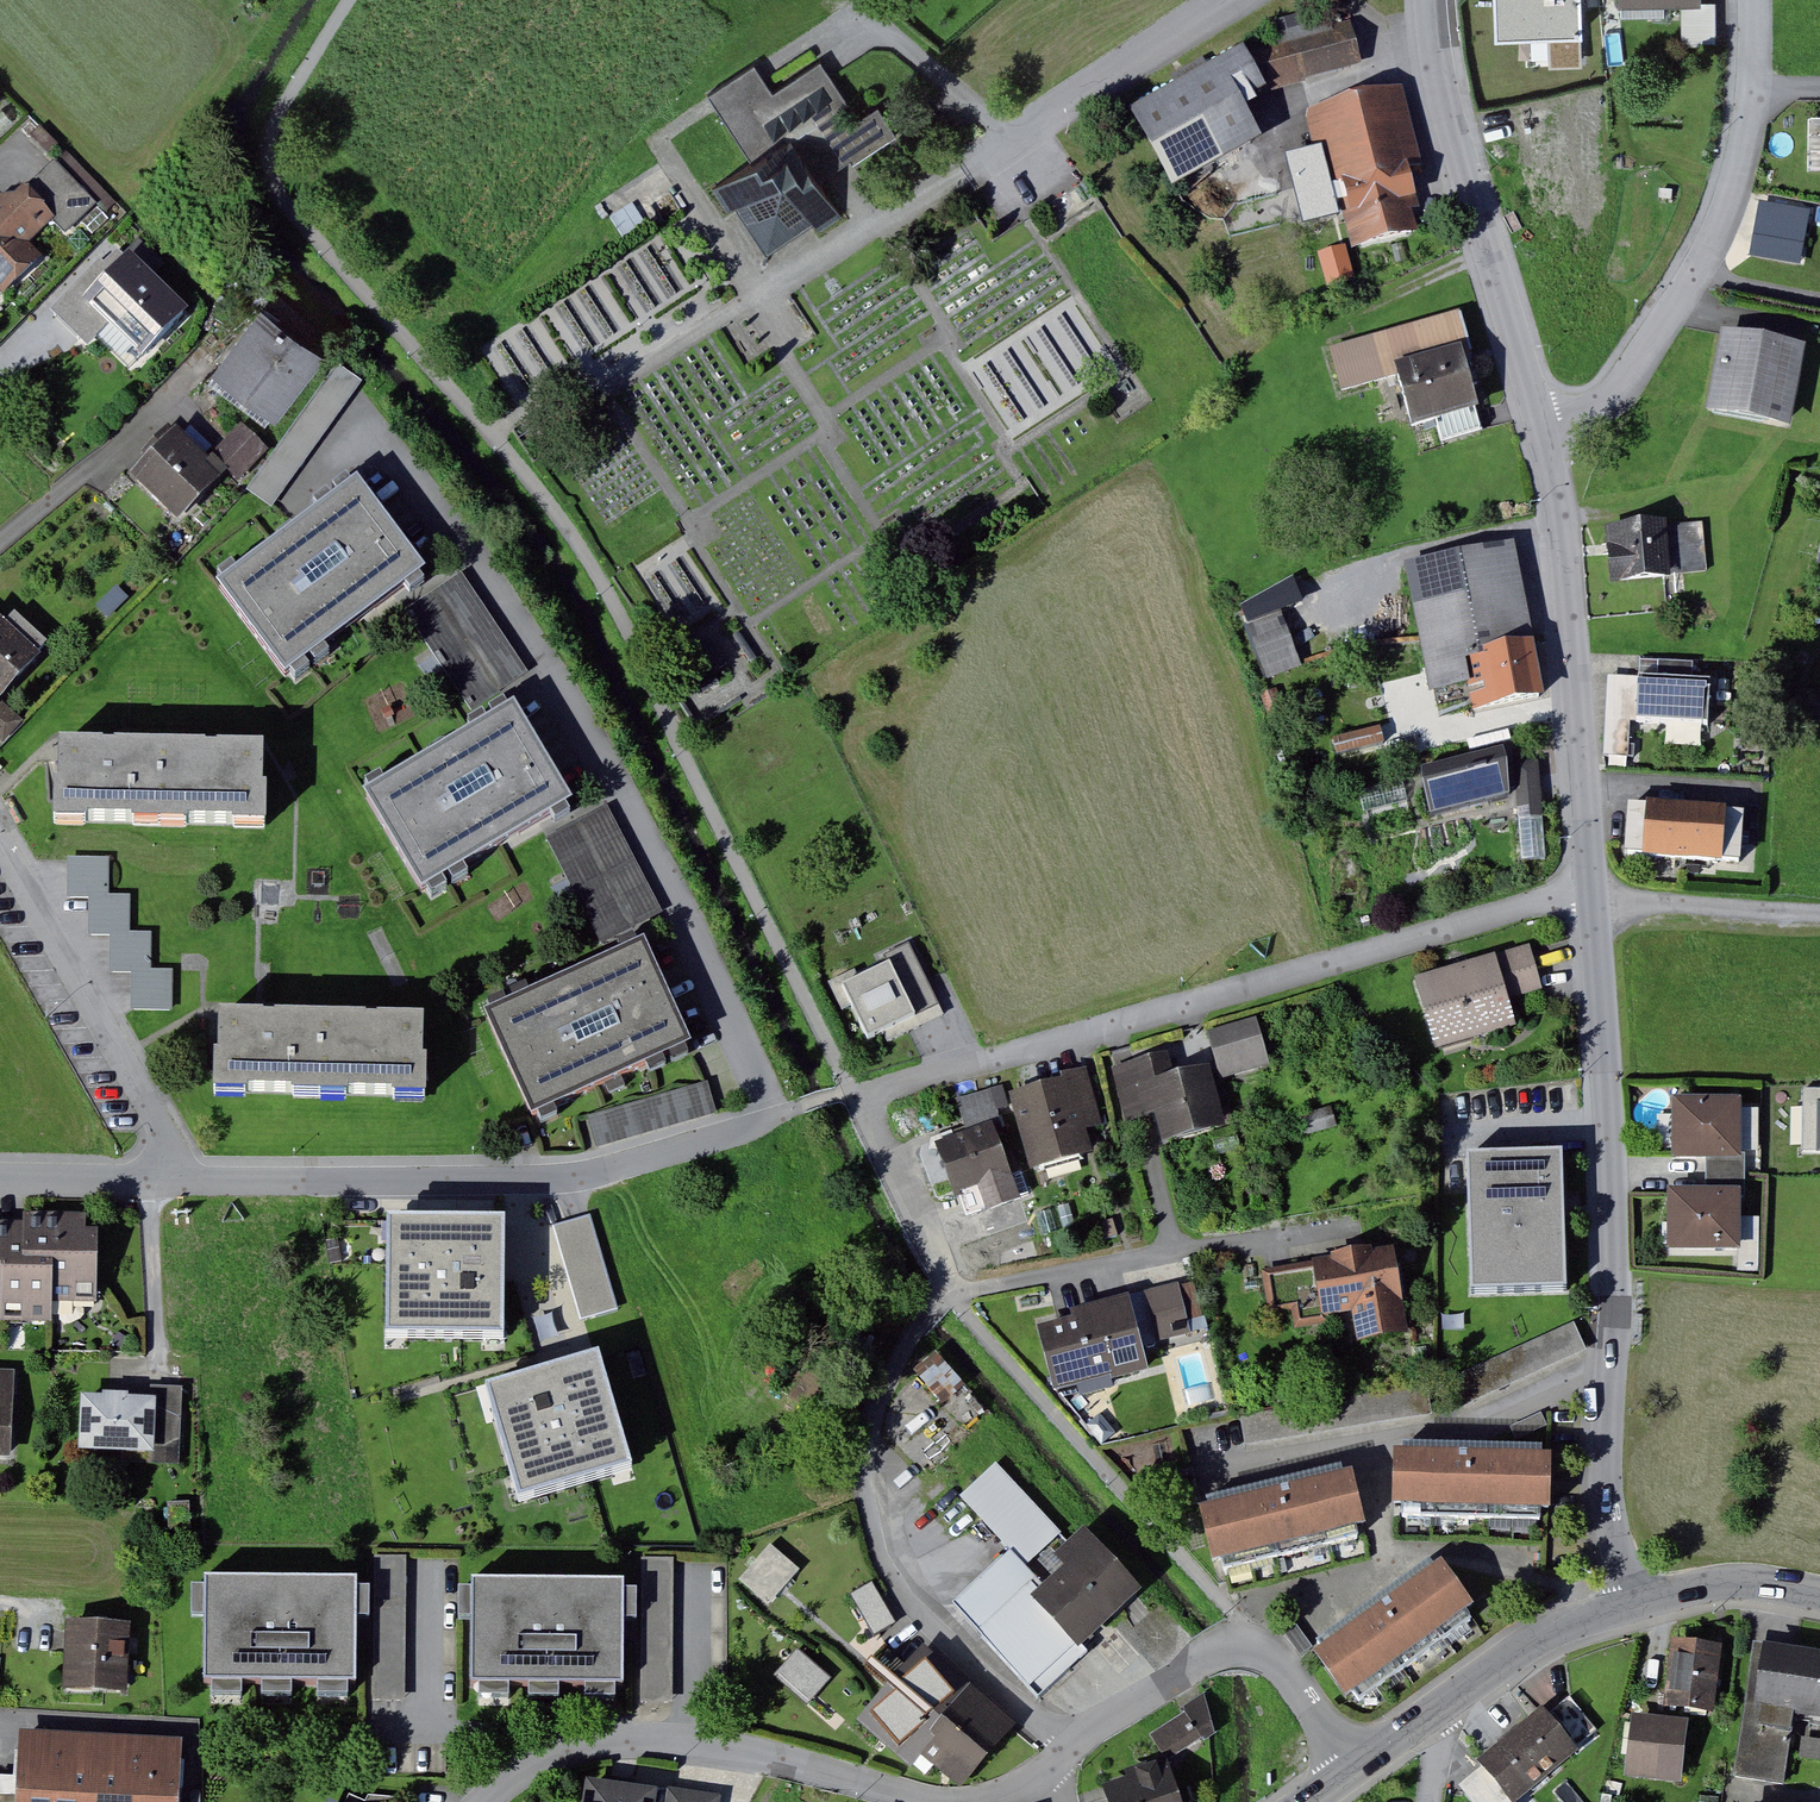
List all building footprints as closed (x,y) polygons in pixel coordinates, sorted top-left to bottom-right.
[(1587,0),(1502,0),(1504,35),(1589,31),(1587,0)] [(1269,48),(1281,90),(1372,63),(1360,21),(1269,48)] [(1277,84),(1254,44),(1141,109),(1185,187),(1275,135),(1253,98),(1277,84)] [(723,102),(760,161),(718,187),(734,213),(744,206),(772,251),(823,219),(829,228),(852,214),(829,176),(858,158),(860,160),(903,133),(885,105),(855,124),(846,109),(854,104),(827,61),(781,90),(770,72),(723,102)] [(1410,82),(1311,107),(1322,149),(1295,156),(1308,207),(1347,197),(1360,246),(1435,227),(1420,166),(1431,163),(1410,82)] [(15,207),(5,196),(0,201),(0,281),(10,291),(44,259),(31,245),(58,220),(31,192),(15,207)] [(1814,207),(1763,198),(1753,252),(1804,261),(1814,207)] [(1747,200),(1739,240),(1751,243),(1759,202),(1747,200)] [(626,235),(648,223),(637,202),(614,214),(626,235)] [(125,251),(111,265),(107,260),(58,311),(73,326),(95,347),(101,341),(117,325),(94,303),(136,261),(125,251)] [(192,316),(136,261),(94,303),(117,325),(139,348),(151,359),(192,316)] [(219,363),(283,411),(332,346),(267,298),(219,363)] [(1468,308),(1338,347),(1350,388),(1406,371),(1423,426),(1491,405),(1476,355),(1481,353),(1468,308)] [(139,348),(117,325),(101,341),(124,363),(139,348)] [(1808,348),(1723,332),(1706,416),(1792,433),(1808,348)] [(344,366),(255,489),(279,507),(368,383),(344,366)] [(184,428),(139,475),(188,521),(233,474),(184,428)] [(240,478),(271,444),(256,430),(225,465),(240,478)] [(433,572),(365,482),(224,587),(292,677),(433,572)] [(1666,518),(1605,524),(1611,581),(1713,569),(1707,520),(1667,524),(1666,518)] [(1526,540),(1415,562),(1442,693),(1475,686),(1480,711),(1558,695),(1526,540)] [(535,671),(469,571),(412,609),(479,708),(535,671)] [(1246,621),(1266,679),(1302,667),(1281,608),(1246,621)] [(0,609),(0,737),(8,745),(31,721),(6,697),(47,653),(0,609)] [(1713,681),(1609,676),(1605,755),(1633,756),(1634,719),(1711,722),(1713,681)] [(372,793),(429,891),(580,803),(523,705),(372,793)] [(1339,750),(1382,743),(1380,732),(1338,738),(1339,750)] [(272,749),(67,744),(66,785),(61,785),(60,823),(274,828),(275,790),(271,790),(272,749)] [(1429,786),(1436,815),(1526,794),(1519,765),(1515,748),(1430,768),(1429,786)] [(1552,860),(1546,763),(1519,765),(1526,794),(1527,861),(1552,860)] [(670,911),(614,804),(554,836),(609,942),(670,911)] [(1690,811),(1633,807),(1630,857),(1687,860),(1690,811)] [(1747,815),(1690,811),(1687,860),(1743,864),(1747,815)] [(158,932),(136,932),(136,893),(114,893),(115,857),(75,857),(74,896),(96,896),(96,932),(118,932),(117,971),(139,971),(138,1008),(179,1009),(179,970),(158,970),(158,932)] [(495,1011),(542,1116),(702,1043),(655,939),(495,1011)] [(1547,970),(1539,943),(1425,977),(1448,1051),(1528,1027),(1520,998),(1553,988),(1547,970)] [(918,957),(849,990),(873,1041),(942,1008),(918,957)] [(435,1017),(229,1012),(228,1053),(224,1053),(223,1091),(437,1096),(438,1058),(434,1058),(435,1017)] [(1266,1016),(1216,1029),(1230,1079),(1279,1065),(1266,1016)] [(1180,1050),(1121,1066),(1135,1120),(1147,1117),(1165,1112),(1173,1141),(1237,1124),(1221,1063),(1186,1072),(1180,1050)] [(1072,1077),(1016,1094),(1040,1169),(1102,1149),(1096,1129),(1112,1124),(1094,1066),(1080,1071),(1071,1073),(1072,1077)] [(596,1119),(604,1147),(723,1112),(714,1080),(710,1082),(666,1095),(595,1115),(596,1119)] [(1809,1097),(1805,1153),(1819,1155),(1819,1099),(1809,1097)] [(1744,1101),(1676,1100),(1676,1153),(1711,1154),(1744,1154),(1744,1151),(1759,1150),(1759,1110),(1744,1110),(1744,1101)] [(946,1138),(973,1216),(1029,1196),(1001,1118),(946,1138)] [(1741,1196),(1748,1196),(1749,1174),(1749,1154),(1744,1154),(1711,1154),(1711,1171),(1711,1191),(1741,1191),(1741,1196)] [(1581,1290),(1577,1157),(1483,1160),(1487,1293),(1581,1290)] [(1711,1191),(1671,1190),(1671,1196),(1670,1247),(1740,1248),(1741,1217),(1741,1196),(1741,1191),(1711,1191)] [(6,1310),(6,1322),(59,1322),(59,1302),(105,1303),(106,1230),(92,1230),(92,1213),(30,1212),(30,1222),(0,1222),(0,1310),(6,1310)] [(598,1217),(558,1228),(584,1321),(623,1310),(598,1217)] [(1760,1269),(1761,1218),(1741,1217),(1740,1248),(1740,1269),(1760,1269)] [(509,1223),(394,1223),(395,1338),(510,1337),(509,1223)] [(1290,1265),(1271,1268),(1280,1321),(1362,1308),(1367,1342),(1418,1334),(1404,1247),(1290,1265)] [(1188,1283),(1152,1291),(1164,1340),(1199,1332),(1188,1283)] [(1073,1323),(1047,1330),(1063,1387),(1123,1371),(1121,1366),(1158,1356),(1141,1295),(1082,1311),(1084,1320),(1073,1323)] [(1648,1342),(1650,1315),(1643,1314),(1641,1341),(1648,1342)] [(1580,1324),(1557,1335),(1569,1360),(1592,1350),(1580,1324)] [(1569,1360),(1557,1335),(1451,1382),(1462,1407),(1569,1360)] [(935,1348),(916,1366),(940,1391),(959,1373),(935,1348)] [(611,1350),(489,1386),(525,1507),(647,1470),(611,1350)] [(20,1370),(0,1369),(0,1457),(17,1458),(20,1370)] [(129,1461),(155,1462),(187,1464),(190,1387),(159,1385),(158,1400),(163,1400),(161,1452),(130,1450),(129,1461)] [(91,1397),(88,1448),(130,1450),(161,1452),(163,1400),(158,1400),(133,1399),(134,1395),(113,1394),(113,1398),(91,1397)] [(1410,1445),(1410,1453),(1402,1453),(1400,1506),(1410,1507),(1409,1516),(1546,1520),(1547,1510),(1555,1511),(1557,1457),(1548,1457),(1548,1448),(1410,1445)] [(1215,1510),(1210,1511),(1222,1560),(1227,1559),(1229,1570),(1367,1537),(1365,1527),(1370,1525),(1358,1476),(1353,1477),(1351,1468),(1213,1500),(1215,1510)] [(1046,1599),(1090,1647),(1151,1592),(1095,1532),(1070,1556),(1080,1567),(1055,1591),(1046,1599)] [(740,1574),(770,1603),(804,1568),(774,1540),(740,1574)] [(1055,1591),(1019,1553),(965,1603),(1050,1695),(1096,1653),(1090,1647),(1046,1599),(1055,1591)] [(413,1556),(383,1556),(382,1700),(413,1700),(413,1556)] [(681,1557),(649,1557),(649,1701),(681,1701),(681,1557)] [(1327,1644),(1332,1652),(1328,1655),(1359,1697),(1363,1694),(1366,1699),(1482,1615),(1479,1611),(1484,1607),(1453,1564),(1448,1568),(1443,1560),(1327,1644)] [(852,1590),(874,1633),(897,1621),(875,1578),(852,1590)] [(366,1579),(215,1579),(215,1683),(366,1683),(366,1579)] [(634,1581),(483,1581),(483,1685),(634,1685),(634,1581)] [(137,1625),(77,1622),(76,1633),(74,1691),(133,1694),(137,1625)] [(1720,1646),(1673,1642),(1667,1707),(1714,1711),(1720,1646)] [(774,1673),(809,1703),(832,1676),(798,1646),(774,1673)] [(1758,1647),(1748,1707),(1800,1715),(1819,1718),(1819,1657),(1777,1650),(1758,1647)] [(981,1689),(979,1692),(933,1653),(873,1722),(920,1762),(929,1751),(972,1787),(1024,1726),(981,1689)] [(1600,1731),(1573,1698),(1550,1717),(1570,1741),(1573,1738),(1580,1747),(1600,1731)] [(1212,1701),(1158,1734),(1175,1760),(1228,1727),(1212,1701)] [(1738,1774),(1789,1782),(1800,1715),(1748,1707),(1738,1774)] [(1547,1777),(1578,1751),(1570,1741),(1550,1717),(1548,1714),(1516,1740),(1547,1777)] [(1689,1723),(1637,1717),(1630,1773),(1682,1779),(1689,1723)] [(21,1801),(187,1801),(191,1740),(26,1731),(21,1801)] [(1805,1738),(1803,1756),(1819,1758),(1819,1739),(1805,1738)] [(1547,1777),(1516,1740),(1484,1766),(1513,1801),(1516,1801),(1547,1777)] [(1112,1787),(1117,1801),(1190,1801),(1179,1766),(1112,1787)] [(1484,1766),(1458,1787),(1471,1801),(1513,1801),(1484,1766)] [(597,1782),(594,1801),(724,1801),(724,1800),(704,1797),(597,1782)]
